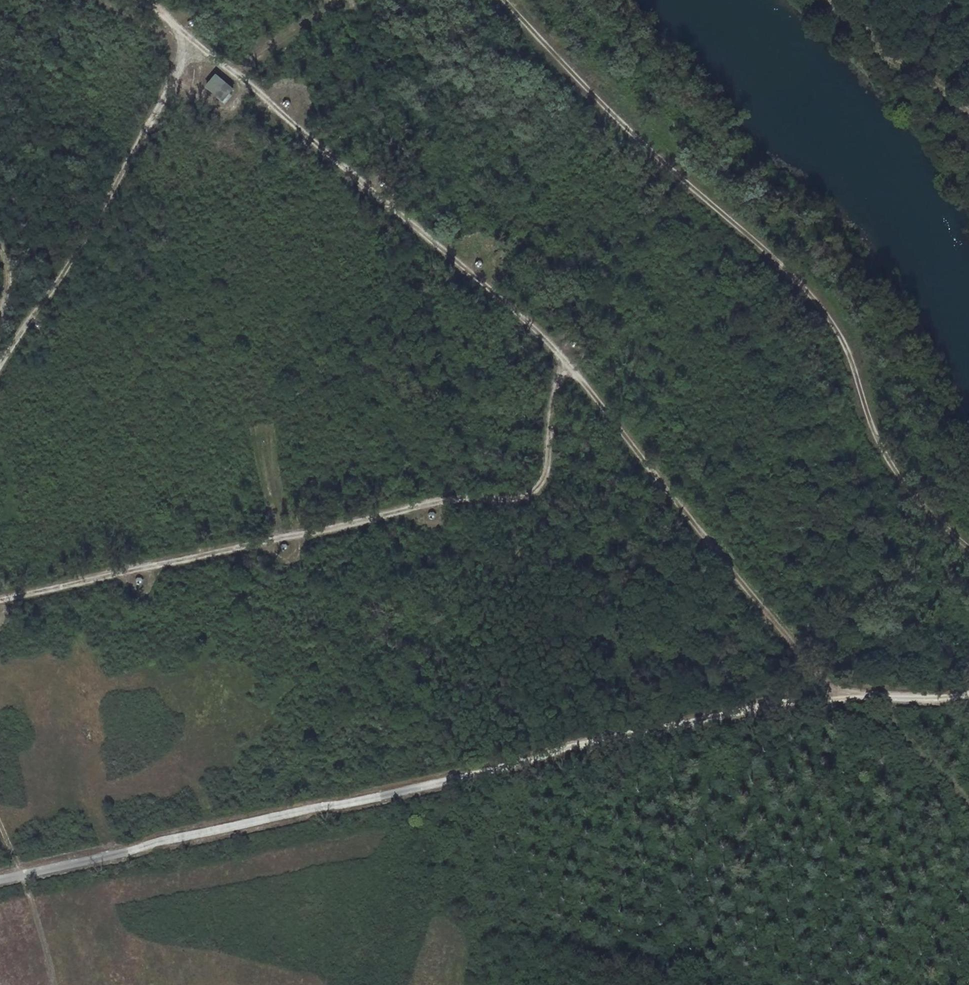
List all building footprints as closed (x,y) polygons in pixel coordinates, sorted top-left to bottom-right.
[(214,74),(203,87),(221,102),(232,89),(214,74)]
